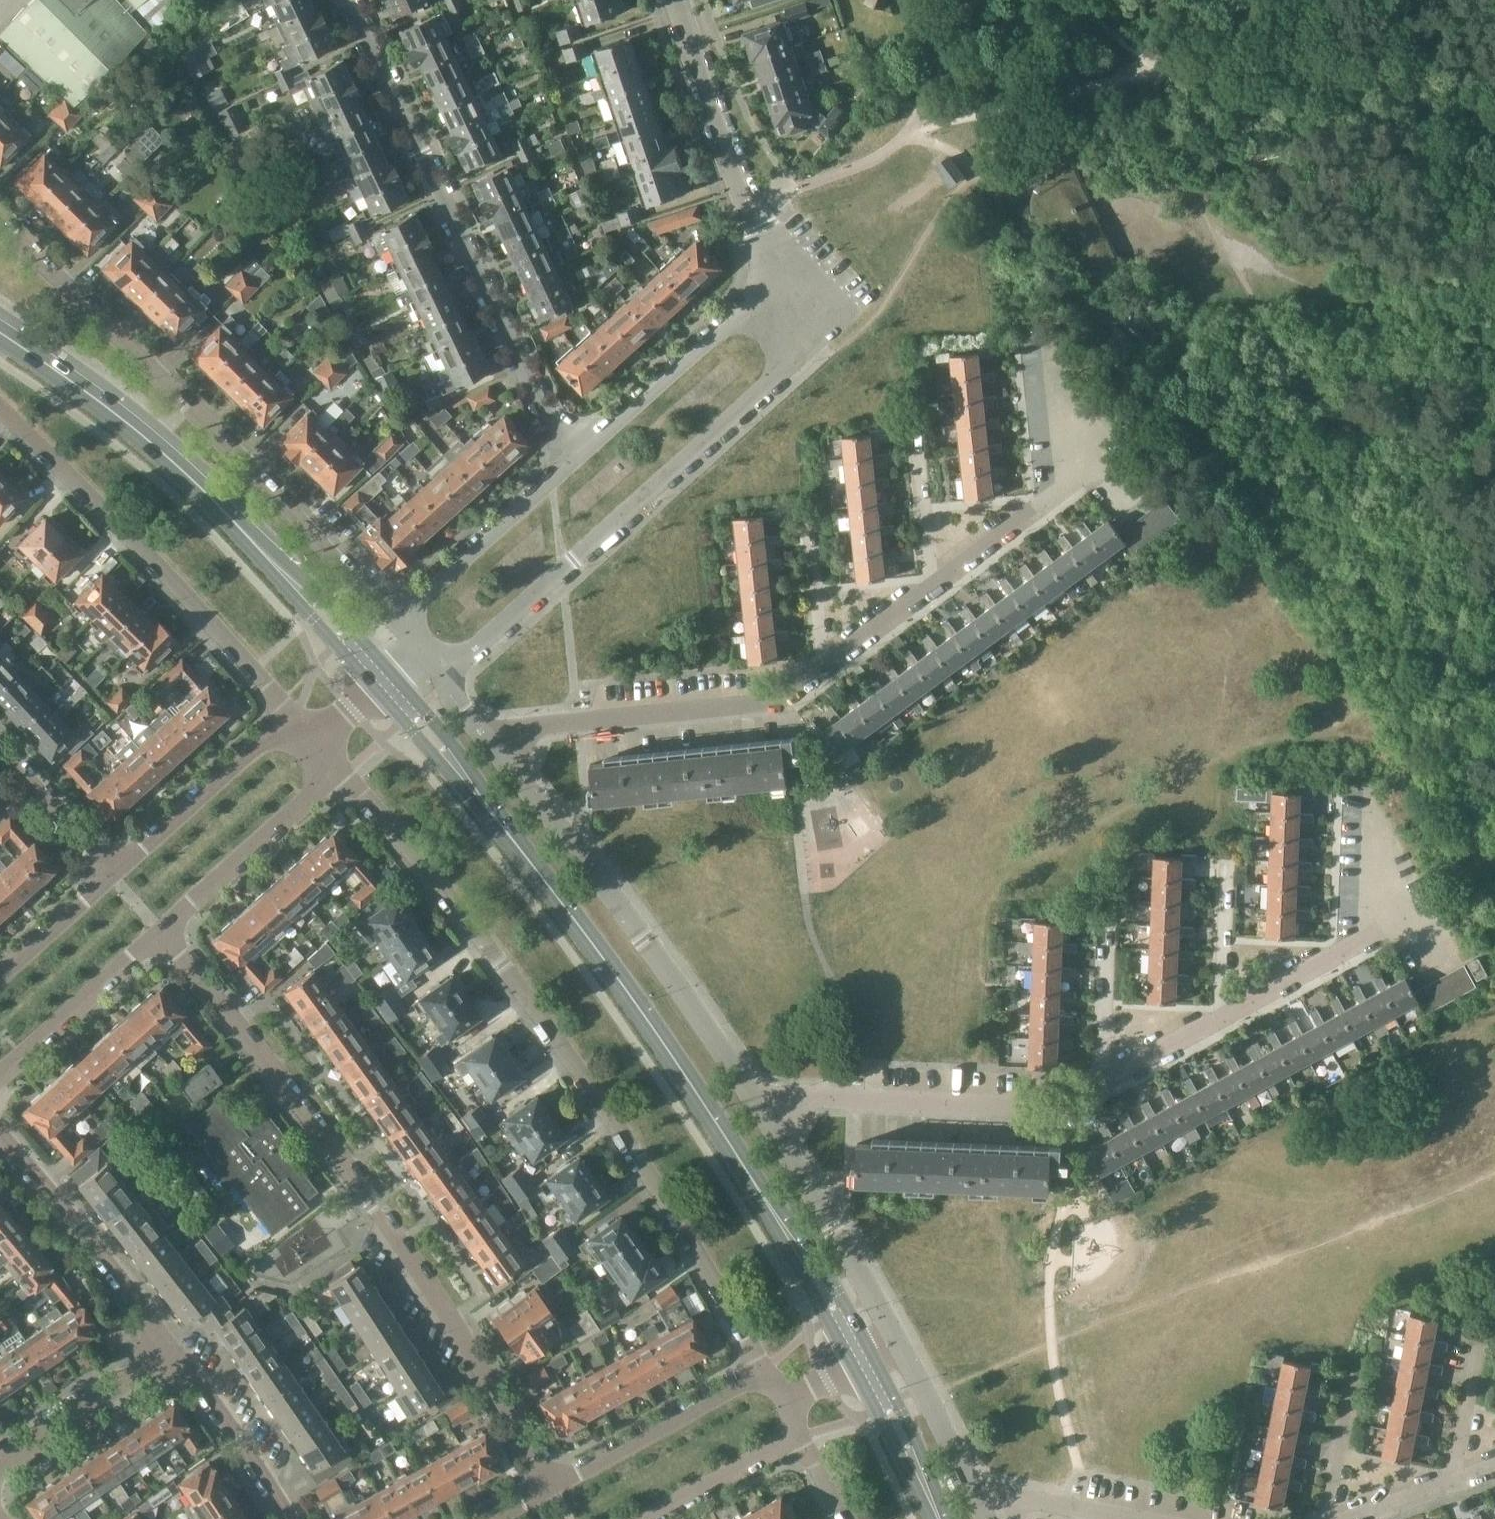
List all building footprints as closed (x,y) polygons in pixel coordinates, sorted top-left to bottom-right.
[(71,107),(146,31),(118,0),(28,0),(0,32),(0,39),(34,71),(71,107)] [(177,0),(144,0),(136,7),(154,27),(169,14),(181,4),(177,0)] [(230,5),(233,13),(242,5),(240,0),(235,0),(230,5)] [(276,24),(311,8),(307,0),(278,0),(270,4),(275,14),(272,15),(276,24)] [(426,3),(432,0),(388,0),(396,17),(426,3)] [(448,3),(452,12),(463,6),(460,0),(448,0),(447,1),(448,3)] [(520,10),(530,7),(528,0),(517,0),(520,10)] [(580,1),(588,23),(592,21),(593,22),(628,10),(627,8),(629,6),(627,0),(585,0),(580,1)] [(866,2),(883,9),(886,0),(867,0),(866,2)] [(806,1),(785,8),(790,22),(810,15),(806,1)] [(230,5),(220,13),(225,21),(233,13),(230,5)] [(283,30),(289,45),(325,27),(327,26),(320,11),(314,14),(311,8),(276,24),(280,32),(283,30)] [(403,31),(412,50),(444,34),(439,23),(447,19),(443,11),(403,31)] [(751,51),(753,56),(791,43),(784,22),(746,34),(748,39),(746,40),(750,51),(751,51)] [(557,32),(561,44),(582,37),(578,25),(557,32)] [(325,27),(289,45),(285,46),(289,54),(289,55),(279,59),(282,66),(272,71),(276,79),(278,82),(289,76),(286,69),(334,46),(325,27)] [(268,28),(259,32),(263,40),(272,35),(268,28)] [(465,37),(470,48),(482,43),(490,39),(485,28),(465,37)] [(444,34),(412,50),(410,51),(417,66),(422,63),(425,70),(460,53),(456,44),(450,46),(444,34)] [(629,39),(597,50),(597,51),(592,52),(600,75),(636,62),(633,52),(635,49),(633,42),(630,41),(629,39)] [(587,55),(583,42),(562,49),(567,62),(587,55)] [(487,53),(482,43),(470,48),(476,59),(487,53)] [(760,71),(763,79),(799,67),(791,43),(753,56),(754,58),(756,57),(758,61),(755,64),(758,70),(760,71)] [(184,55),(190,66),(207,57),(201,46),(184,55)] [(809,55),(812,64),(826,60),(823,50),(809,55)] [(428,80),(432,89),(464,74),(460,65),(465,63),(460,53),(425,70),(429,79),(428,80)] [(212,67),(207,57),(190,66),(195,76),(212,67)] [(301,89),(306,100),(350,78),(341,60),(293,83),(289,76),(278,82),(281,88),(287,86),(291,94),(301,89)] [(826,60),(812,64),(816,74),(829,70),(826,60)] [(587,102),(611,94),(644,83),(641,74),(643,72),(640,64),(637,63),(636,62),(600,75),(604,87),(584,94),(587,102)] [(770,99),(771,102),(806,90),(799,67),(763,79),(767,90),(765,92),(767,98),(770,99)] [(34,72),(27,79),(38,89),(45,82),(34,72)] [(439,98),(444,108),(479,92),(499,82),(494,72),(484,77),(485,78),(475,83),(469,72),(464,74),(432,89),(437,99),(439,98)] [(316,121),(356,101),(353,95),(358,92),(351,78),(350,78),(306,100),(316,121)] [(644,85),(644,83),(611,94),(616,108),(612,109),(615,119),(619,117),(619,116),(651,105),(648,95),(650,93),(648,86),(644,85)] [(226,102),(219,89),(207,96),(214,109),(226,102)] [(812,105),(806,90),(771,102),(771,104),(781,132),(790,129),(791,132),(805,127),(804,125),(804,124),(813,121),(815,120),(811,107),(812,106),(812,105)] [(484,102),(479,92),(444,108),(445,110),(443,111),(447,121),(450,120),(453,128),(510,102),(504,91),(493,96),(493,97),(484,102)] [(56,122),(71,107),(62,98),(47,114),(56,122)] [(458,151),(459,151),(493,135),(499,132),(493,120),(502,116),(503,117),(514,112),(513,109),(522,105),(518,98),(510,102),(453,128),(456,134),(451,137),(458,151)] [(356,101),(316,121),(325,139),(331,137),(334,135),(355,125),(365,120),(368,119),(363,109),(360,110),(356,101)] [(218,113),(229,136),(244,129),(233,105),(218,113)] [(627,139),(626,138),(659,127),(658,126),(655,118),(657,115),(655,108),(652,107),(651,105),(619,116),(619,117),(623,130),(619,131),(622,141),(627,139)] [(6,119),(8,121),(11,118),(13,116),(6,108),(4,111),(0,107),(0,124),(6,119)] [(81,116),(71,107),(56,122),(67,132),(81,116)] [(0,124),(0,161),(29,132),(21,124),(19,126),(11,118),(8,121),(6,119),(0,124)] [(579,119),(567,123),(571,133),(582,129),(579,119)] [(371,132),(365,120),(355,125),(334,135),(331,137),(340,157),(343,156),(378,139),(373,131),(371,132)] [(163,137),(151,125),(149,123),(121,150),(136,165),(163,137)] [(264,146),(255,125),(231,137),(242,157),(243,156),(251,152),(264,146)] [(634,161),(634,160),(666,150),(663,141),(665,138),(662,128),(659,127),(626,138),(627,139),(622,141),(630,163),(634,161)] [(99,132),(93,140),(103,149),(110,142),(99,132)] [(607,134),(594,138),(586,141),(589,148),(578,152),(579,155),(610,145),(607,134)] [(497,143),(493,135),(459,151),(468,169),(511,150),(506,139),(497,143)] [(520,153),(532,147),(527,136),(515,141),(520,153)] [(344,168),(349,177),(385,160),(380,151),(383,150),(378,139),(343,156),(348,166),(344,168)] [(520,153),(521,155),(526,165),(546,155),(542,145),(533,149),(532,147),(520,153)] [(33,197),(34,198),(62,169),(53,160),(58,154),(50,147),(16,181),(25,189),(24,193),(29,198),(33,197)] [(677,147),(666,150),(634,160),(634,161),(630,163),(637,185),(642,184),(681,170),(684,169),(677,147)] [(263,171),(251,152),(243,156),(254,175),(255,175),(263,171)] [(951,184),(963,176),(949,157),(937,166),(951,184)] [(124,158),(116,166),(126,175),(133,168),(124,158)] [(599,172),(607,169),(619,166),(616,158),(604,162),(597,165),(598,169),(588,173),(589,176),(599,172)] [(353,201),(398,180),(400,179),(393,164),(388,167),(385,160),(349,177),(343,180),(353,201)] [(475,183),(484,202),(518,186),(525,183),(516,164),(475,183)] [(622,176),(619,166),(607,169),(610,180),(622,176)] [(79,186),(63,170),(62,169),(34,198),(42,206),(41,210),(46,215),(50,214),(51,215),(79,186)] [(684,179),(681,170),(642,184),(649,204),(689,192),(688,190),(690,187),(687,180),(684,179)] [(1046,203),(1034,199),(1034,201),(1033,203),(1033,205),(1033,207),(1034,209),(1035,212),(1035,214),(1037,216),(1038,218),(1066,247),(1071,258),(1074,257),(1095,278),(1095,279),(1097,279),(1097,280),(1099,280),(1101,280),(1102,280),(1104,279),(1105,278),(1106,277),(1107,275),(1107,274),(1109,273),(1111,272),(1112,271),(1113,269),(1114,269),(1115,267),(1116,265),(1116,264),(1117,263),(1117,262),(1117,261),(1117,259),(1117,257),(1116,256),(1116,255),(1115,253),(1080,185),(1078,183),(1076,181),(1074,179),(1072,179),(1069,178),(1067,178),(1064,178),(1062,178),(1060,179),(1058,180),(1057,181),(1056,182),(1055,183),(1054,184),(1053,186),(1053,187),(1052,189),(1052,191),(1052,192),(1052,195),(1052,198),(1053,199),(1046,203)] [(357,209),(361,207),(366,218),(407,199),(398,180),(353,201),(357,209)] [(146,209),(161,194),(150,182),(134,199),(146,209)] [(60,225),(67,231),(96,202),(79,186),(51,215),(52,217),(51,221),(56,226),(60,225)] [(518,186),(484,202),(482,203),(489,217),(495,215),(498,220),(526,207),(532,204),(528,194),(523,197),(518,186)] [(540,192),(543,199),(554,194),(551,188),(540,192)] [(273,206),(277,212),(287,207),(283,200),(277,189),(266,194),(273,206)] [(562,190),(554,194),(543,199),(546,207),(566,198),(562,190)] [(67,231),(69,233),(68,237),(74,243),(78,241),(86,250),(125,211),(107,194),(97,203),(96,202),(67,231)] [(173,204),(161,194),(146,209),(157,220),(173,204)] [(526,207),(498,220),(503,231),(500,232),(504,241),(537,226),(536,224),(545,220),(537,202),(532,204),(526,207)] [(604,231),(611,229),(644,219),(639,205),(617,212),(618,215),(607,218),(601,220),(604,231)] [(299,227),(287,207),(277,212),(289,232),(299,227)] [(697,207),(647,222),(657,233),(701,219),(697,207)] [(384,239),(388,248),(422,232),(414,213),(372,233),(377,242),(384,239)] [(537,226),(504,241),(509,252),(512,251),(516,259),(550,244),(555,241),(545,220),(536,224),(537,226)] [(363,228),(362,226),(359,221),(348,226),(345,221),(327,229),(333,240),(350,232),(351,234),(363,228)] [(559,232),(562,239),(573,234),(570,227),(559,232)] [(351,234),(352,236),(354,241),(366,235),(363,228),(351,234)] [(644,237),(635,228),(625,231),(637,244),(638,243),(650,257),(653,254),(649,250),(653,246),(645,236),(644,237)] [(393,271),(429,254),(427,249),(432,246),(425,230),(422,232),(388,248),(393,258),(389,260),(393,271)] [(573,234),(562,239),(566,247),(577,242),(573,234)] [(152,253),(135,236),(104,267),(112,275),(111,279),(117,285),(121,284),(122,285),(152,253)] [(160,246),(169,254),(178,245),(169,236),(160,246)] [(677,253),(677,254),(704,283),(710,278),(714,279),(720,274),(719,270),(721,268),(707,252),(709,251),(700,240),(698,242),(697,242),(688,251),(684,247),(677,253)] [(519,271),(523,281),(555,266),(550,254),(554,252),(550,244),(516,259),(521,270),(519,271)] [(628,264),(634,257),(625,248),(619,254),(628,264)] [(209,252),(188,273),(196,281),(216,259),(209,252)] [(137,300),(139,302),(169,270),(152,253),(122,285),(129,292),(128,296),(133,301),(137,300)] [(401,277),(407,288),(441,272),(436,263),(434,264),(429,254),(393,271),(397,279),(401,277)] [(677,254),(661,269),(687,299),(693,293),(697,294),(702,290),(702,286),(704,283),(677,254)] [(234,294),(259,269),(250,260),(226,286),(234,294)] [(604,268),(609,278),(622,267),(619,261),(604,268)] [(329,276),(323,264),(313,269),(319,280),(329,276)] [(531,290),(535,299),(573,282),(572,280),(568,282),(565,274),(560,276),(555,266),(523,281),(528,292),(531,290)] [(580,279),(593,274),(590,266),(577,272),(580,279)] [(261,267),(259,269),(234,294),(243,303),(270,276),(261,267)] [(644,284),(647,288),(670,314),(676,309),(680,309),(685,305),(685,301),(687,299),(661,269),(644,284)] [(148,311),(156,319),(189,285),(185,281),(183,283),(169,270),(139,302),(140,303),(139,307),(144,312),(148,311)] [(412,310),(448,294),(443,284),(446,283),(441,272),(407,288),(412,299),(408,301),(412,310)] [(333,276),(320,282),(329,300),(342,294),(333,276)] [(617,278),(611,284),(619,293),(626,287),(617,278)] [(191,282),(189,285),(156,319),(157,319),(156,323),(162,329),(165,327),(173,336),(212,297),(204,289),(201,292),(191,282)] [(573,282),(535,299),(531,301),(541,322),(574,306),(569,295),(578,291),(573,282)] [(613,299),(619,293),(611,284),(604,289),(613,299)] [(653,330),(658,325),(659,324),(663,325),(668,320),(668,316),(670,314),(647,288),(636,297),(633,294),(626,300),(653,330)] [(333,316),(320,294),(308,307),(318,318),(315,321),(322,328),(333,316)] [(420,317),(426,328),(460,313),(455,303),(452,304),(448,294),(412,310),(416,319),(420,317)] [(334,309),(344,304),(340,296),(330,301),(334,309)] [(594,300),(588,306),(596,315),(602,309),(594,300)] [(646,336),(647,335),(653,330),(626,300),(620,306),(623,309),(612,320),(636,345),(638,344),(641,345),(646,340),(646,336)] [(460,313),(426,328),(431,339),(427,341),(432,350),(471,332),(470,331),(467,333),(463,324),(465,323),(460,313)] [(241,340),(231,329),(238,322),(231,315),(192,354),(200,363),(199,366),(205,371),(209,371),(210,372),(241,340)] [(561,319),(566,330),(574,327),(568,315),(561,319)] [(609,316),(592,331),(619,361),(620,359),(624,361),(630,355),(630,351),(636,345),(612,320),(609,316)] [(561,319),(542,328),(547,339),(566,330),(561,319)] [(268,329),(259,321),(249,332),(257,340),(268,329)] [(349,333),(352,339),(363,334),(359,328),(349,333)] [(602,376),(603,375),(607,376),(613,371),(613,366),(619,361),(592,331),(584,338),(587,342),(579,350),(602,376)] [(437,372),(480,352),(471,332),(432,350),(436,359),(440,358),(444,368),(437,371),(437,372)] [(363,334),(352,339),(357,348),(367,342),(363,334)] [(225,387),(227,388),(255,358),(247,351),(250,348),(241,340),(210,372),(217,379),(216,382),(221,388),(225,387)] [(602,376),(579,350),(574,345),(558,360),(562,365),(561,366),(574,382),(573,386),(579,391),(582,390),(584,392),(586,390),(590,391),(596,386),(595,382),(602,376)] [(276,358),(284,365),(295,354),(287,346),(276,358)] [(322,379),(347,354),(338,346),(314,371),(322,379)] [(982,377),(981,373),(980,358),(994,356),(993,348),(978,350),(979,353),(951,356),(950,353),(935,354),(936,361),(951,359),(953,380),(982,377)] [(347,354),(322,379),(330,387),(345,372),(358,362),(351,349),(347,354)] [(490,372),(480,352),(437,372),(441,381),(437,383),(442,393),(490,372)] [(363,359),(374,378),(386,372),(382,365),(380,366),(373,354),(363,359)] [(236,398),(245,406),(277,372),(270,365),(266,369),(255,358),(227,388),(228,390),(227,393),(233,398),(236,398)] [(280,369),(277,372),(245,406),(244,410),(249,415),(253,415),(262,423),(292,391),(286,384),(291,379),(280,369)] [(996,372),(981,373),(982,377),(953,380),(956,400),(956,404),(984,401),(984,397),(982,381),(997,380),(996,372)] [(495,399),(489,387),(468,397),(474,409),(495,399)] [(436,394),(425,399),(423,395),(405,404),(412,418),(424,412),(434,408),(433,407),(441,404),(436,394)] [(999,404),(999,400),(999,396),(984,397),(984,401),(956,404),(956,400),(939,402),(941,414),(957,412),(959,429),(987,426),(986,421),(985,405),(999,404)] [(434,408),(424,412),(438,429),(446,422),(438,413),(434,408)] [(438,413),(446,422),(453,416),(445,408),(438,413)] [(294,462),(298,459),(328,427),(327,426),(325,428),(315,418),(317,416),(310,409),(280,440),(286,446),(282,450),(284,452),(283,455),(289,461),(292,460),(294,462)] [(354,417),(346,409),(336,419),(345,427),(354,417)] [(480,429),(508,460),(515,454),(517,457),(527,448),(524,446),(527,444),(513,429),(516,427),(507,417),(505,420),(503,417),(492,427),(487,422),(480,429)] [(1001,420),(986,421),(987,426),(959,429),(961,453),(989,450),(989,445),(987,429),(1002,427),(1001,420)] [(313,474),(315,475),(345,443),(334,432),(337,429),(331,424),(328,427),(298,459),(305,465),(304,469),(309,475),(313,474)] [(462,444),(467,450),(491,476),(498,469),(500,472),(510,464),(507,461),(508,460),(480,429),(462,444)] [(886,438),(885,429),(871,431),(871,434),(843,437),(842,431),(827,432),(828,443),(843,441),(845,461),(874,458),(874,455),(872,439),(886,438)] [(356,453),(345,443),(315,475),(315,476),(315,480),(320,485),(324,484),(332,492),(360,464),(370,474),(388,457),(402,441),(392,432),(379,445),(367,457),(359,450),(356,453)] [(490,476),(491,476),(467,450),(462,444),(459,440),(442,455),(475,491),(481,485),(484,487),(493,479),(490,476)] [(414,443),(407,448),(414,456),(420,450),(414,443)] [(1005,451),(1004,449),(1004,443),(989,445),(989,450),(961,453),(964,477),(992,474),(991,468),(990,453),(1005,451)] [(414,456),(407,448),(400,453),(407,461),(414,456)] [(888,453),(874,455),(874,458),(845,461),(848,485),(877,482),(876,478),(875,463),(889,462),(888,458),(888,453)] [(425,470),(435,480),(458,506),(464,500),(467,502),(476,494),(473,492),(475,491),(442,455),(425,470)] [(966,501),(995,498),(992,477),(1007,475),(1006,467),(991,468),(992,474),(964,477),(966,501)] [(372,477),(379,485),(386,480),(378,471),(372,477)] [(372,477),(358,490),(367,501),(382,488),(379,485),(372,477)] [(890,477),(876,478),(877,482),(848,485),(850,509),(879,506),(879,503),(877,487),(891,486),(891,481),(890,477)] [(6,478),(0,484),(0,518),(22,497),(14,489),(16,488),(6,478)] [(456,507),(458,506),(435,480),(425,489),(420,483),(412,490),(417,496),(440,521),(447,515),(450,518),(459,509),(456,507)] [(422,537),(424,536),(401,511),(393,518),(386,511),(379,518),(365,503),(367,501),(358,490),(342,505),(351,515),(365,530),(360,535),(363,538),(360,540),(367,548),(366,549),(389,574),(411,554),(410,553),(425,540),(422,537)] [(390,499),(401,511),(424,536),(430,530),(433,533),(442,525),(439,522),(440,521),(417,496),(409,504),(398,492),(390,499)] [(1171,526),(1180,519),(1166,500),(1157,507),(1171,526)] [(893,501),(879,503),(879,506),(850,509),(853,533),(882,530),(881,526),(880,511),(894,509),(893,501)] [(1157,507),(1148,514),(1162,533),(1171,526),(1157,507)] [(735,518),(738,543),(767,540),(766,536),(765,521),(778,519),(777,511),(763,512),(763,516),(735,518)] [(1139,520),(1153,540),(1162,533),(1148,514),(1139,520)] [(24,553),(34,563),(63,534),(52,524),(51,526),(43,518),(14,548),(21,556),(24,553)] [(1120,534),(1109,519),(1092,531),(1085,521),(1078,526),(1086,536),(1089,534),(1107,558),(1126,544),(1127,543),(1120,534)] [(1139,520),(1129,527),(1144,546),(1153,540),(1139,520)] [(896,533),(896,530),(895,525),(881,526),(882,530),(853,533),(855,558),(884,555),(884,550),(882,534),(896,533)] [(1129,527),(1120,534),(1127,543),(1126,544),(1134,554),(1144,546),(1129,527)] [(73,544),(63,534),(34,563),(44,573),(41,575),(49,583),(79,553),(71,546),(73,544)] [(1058,540),(1066,551),(1070,548),(1088,572),(1107,558),(1089,534),(1086,536),(1073,546),(1065,535),(1058,540)] [(738,543),(740,567),(769,564),(769,560),(767,544),(780,543),(779,535),(766,536),(767,540),(738,543)] [(855,558),(858,582),(887,579),(885,558),(898,557),(898,548),(884,550),(884,555),(855,558)] [(1070,548),(1066,551),(1053,560),(1046,550),(1039,554),(1047,565),(1051,562),(1068,586),(1088,572),(1070,548)] [(740,567),(743,591),(772,588),(771,584),(770,568),(783,567),(782,559),(769,560),(769,564),(740,567)] [(1020,569),(1028,579),(1031,577),(1049,601),(1068,586),(1051,562),(1047,565),(1034,574),(1026,564),(1020,569)] [(75,635),(89,621),(118,592),(120,590),(110,580),(108,581),(101,574),(71,604),(58,618),(75,635)] [(1000,583),(1008,594),(1012,591),(1030,615),(1049,601),(1031,577),(1028,579),(1015,589),(1007,578),(1000,583)] [(743,591),(745,616),(774,613),(774,608),(772,592),(785,591),(784,583),(771,584),(772,588),(743,591)] [(1012,591),(1008,594),(996,603),(988,592),(981,597),(989,608),(993,605),(1010,629),(1030,615),(1012,591)] [(89,621),(97,630),(94,632),(94,637),(100,642),(104,642),(105,641),(138,608),(127,597),(125,599),(118,592),(89,621)] [(21,616),(30,625),(45,610),(35,601),(21,616)] [(962,612),(969,622),(973,620),(991,644),(1010,629),(993,605),(989,608),(976,617),(968,607),(962,612)] [(774,613),(745,616),(748,639),(777,636),(776,632),(774,616),(788,615),(787,607),(774,608),(774,613)] [(123,655),(126,653),(152,625),(145,618),(147,617),(138,608),(105,641),(115,651),(117,649),(123,655)] [(45,610),(30,625),(39,634),(40,635),(55,620),(45,610)] [(157,620),(152,625),(126,653),(136,662),(133,665),(140,672),(174,638),(157,620)] [(942,626),(950,636),(954,634),(972,658),(991,644),(973,620),(969,622),(957,632),(949,621),(942,626)] [(24,623),(14,632),(20,638),(30,629),(24,623)] [(748,639),(750,663),(779,661),(777,640),(790,639),(789,630),(776,632),(777,636),(748,639)] [(47,643),(40,635),(39,634),(30,643),(39,651),(47,643)] [(923,640),(931,651),(934,648),(952,672),(972,658),(954,634),(950,636),(938,646),(930,635),(923,640)] [(9,647),(10,646),(6,641),(0,646),(0,656),(9,647)] [(68,642),(56,654),(64,662),(76,650),(68,642)] [(0,656),(0,686),(18,669),(9,659),(15,654),(9,647),(0,656)] [(934,648),(931,651),(918,660),(910,649),(904,654),(912,665),(915,663),(933,687),(952,672),(934,648)] [(183,696),(212,727),(215,724),(217,727),(227,718),(225,715),(232,709),(222,699),(220,701),(181,659),(164,674),(173,685),(180,678),(191,688),(183,696)] [(884,669),(892,679),(896,677),(913,701),(910,703),(918,714),(924,710),(916,699),(933,687),(915,663),(912,665),(899,674),(891,664),(884,669)] [(42,665),(26,678),(32,684),(38,679),(47,670),(42,665)] [(96,668),(85,680),(93,688),(105,676),(96,668)] [(5,709),(32,684),(26,678),(18,669),(0,686),(0,703),(5,709)] [(52,676),(47,670),(38,679),(43,685),(52,676)] [(168,689),(173,685),(164,674),(158,679),(168,689)] [(872,678),(869,680),(865,683),(873,693),(876,691),(894,715),(910,703),(913,701),(896,677),(892,679),(880,688),(872,678)] [(5,709),(20,725),(46,700),(32,684),(5,709)] [(20,725),(34,740),(59,717),(86,692),(80,685),(59,705),(50,696),(46,700),(20,725)] [(121,687),(106,703),(117,713),(131,697),(121,687)] [(846,697),(854,708),(857,705),(875,729),(894,715),(876,691),(873,693),(860,703),(852,692),(846,697)] [(171,717),(197,745),(207,736),(205,734),(212,727),(183,696),(177,701),(179,702),(175,706),(179,710),(171,717)] [(131,704),(140,715),(145,710),(136,700),(131,704)] [(131,704),(125,709),(134,719),(140,715),(131,704)] [(826,711),(834,722),(838,720),(855,744),(875,729),(857,705),(854,708),(841,717),(833,707),(826,711)] [(59,717),(34,740),(54,761),(66,749),(71,754),(94,733),(84,723),(75,732),(69,724),(67,726),(59,717)] [(148,724),(178,758),(186,751),(188,753),(197,745),(171,717),(162,725),(160,722),(153,728),(149,723),(148,724)] [(833,760),(841,771),(847,766),(839,756),(855,744),(838,720),(834,722),(822,732),(814,721),(807,726),(816,738),(819,736),(835,758),(833,760)] [(139,746),(164,774),(174,766),(172,764),(178,758),(148,724),(141,730),(132,738),(139,746)] [(97,734),(106,744),(111,740),(102,730),(97,734)] [(97,734),(92,739),(101,749),(106,744),(97,734)] [(591,764),(595,803),(788,783),(786,762),(796,761),(805,760),(804,751),(795,752),(793,736),(792,736),(793,737),(783,738),(782,737),(782,744),(591,764)] [(126,752),(119,758),(145,787),(153,780),(155,782),(164,774),(139,746),(129,755),(126,752)] [(71,774),(80,765),(88,758),(80,749),(63,765),(71,774)] [(115,768),(105,777),(129,804),(139,796),(137,794),(145,787),(119,758),(111,765),(115,768)] [(120,812),(129,804),(105,777),(97,784),(80,765),(71,774),(88,792),(87,792),(101,808),(99,809),(108,819),(118,810),(120,812)] [(1316,798),(1316,790),(1302,789),(1301,793),(1273,792),(1272,812),(1259,812),(1258,819),(1271,820),(1272,816),(1301,818),(1301,814),(1302,798),(1316,798)] [(4,812),(8,807),(0,798),(0,816),(4,812)] [(1315,814),(1301,814),(1301,818),(1272,816),(1271,820),(1271,836),(1258,836),(1257,843),(1270,844),(1271,840),(1300,842),(1300,838),(1301,822),(1314,822),(1315,814)] [(9,817),(0,826),(0,841),(7,834),(22,852),(15,859),(39,886),(50,877),(48,875),(58,866),(49,856),(47,858),(33,843),(25,834),(9,817)] [(337,830),(327,839),(325,837),(315,846),(317,848),(339,874),(340,873),(349,865),(364,883),(356,890),(366,902),(383,887),(357,858),(344,843),(346,841),(337,830)] [(1299,866),(1299,861),(1300,846),(1313,846),(1314,838),(1300,838),(1300,842),(1271,840),(1270,844),(1269,865),(1299,866)] [(342,875),(340,873),(339,874),(317,848),(310,854),(308,852),(298,861),(323,888),(332,880),(334,883),(342,875)] [(1197,863),(1197,855),(1182,854),(1182,857),(1154,856),(1153,877),(1153,881),(1182,882),(1182,878),(1182,862),(1197,863)] [(22,899),(29,892),(31,894),(39,886),(15,859),(6,867),(0,860),(0,875),(22,899)] [(291,871),(283,879),(308,906),(316,898),(314,896),(323,888),(298,861),(289,869),(291,871)] [(1313,862),(1299,861),(1299,866),(1269,865),(1268,889),(1298,890),(1298,885),(1298,870),(1312,870),(1313,862)] [(7,916),(17,907),(15,905),(22,899),(0,875),(0,908),(7,916)] [(1196,878),(1182,878),(1182,882),(1153,881),(1153,877),(1137,876),(1136,887),(1153,888),(1152,905),(1181,906),(1181,902),(1181,886),(1196,886),(1196,878)] [(300,913),(308,906),(283,879),(276,885),(274,883),(264,892),(289,919),(298,911),(300,913)] [(1297,914),(1297,909),(1297,894),(1311,894),(1312,886),(1298,885),(1298,890),(1268,889),(1267,913),(1297,914)] [(359,907),(366,902),(356,890),(350,896),(359,907)] [(257,902),(249,909),(274,936),(282,929),(280,927),(289,919),(264,892),(255,900),(257,902)] [(385,905),(384,904),(383,902),(374,908),(377,911),(362,921),(376,941),(408,920),(410,918),(413,916),(409,911),(410,908),(405,901),(403,901),(399,896),(385,905)] [(1195,911),(1195,907),(1195,903),(1181,902),(1181,906),(1152,905),(1151,929),(1180,930),(1180,926),(1180,911),(1195,911)] [(274,936),(249,909),(243,915),(241,913),(231,922),(255,950),(265,940),(267,942),(274,936)] [(1311,910),(1297,909),(1297,914),(1267,913),(1266,937),(1295,939),(1296,918),(1310,918),(1311,910)] [(376,941),(390,961),(424,937),(410,918),(408,920),(376,941)] [(1078,928),(1078,920),(1063,919),(1063,922),(1035,921),(1034,942),(1034,946),(1063,947),(1063,943),(1064,928),(1078,928)] [(325,925),(335,935),(340,930),(331,920),(325,925)] [(255,950),(231,922),(222,930),(223,932),(214,941),(223,951),(225,949),(264,991),(281,977),(272,966),(263,973),(247,956),(255,950)] [(329,940),(335,935),(325,925),(320,930),(329,940)] [(1194,926),(1180,926),(1180,930),(1151,929),(1150,953),(1179,954),(1179,950),(1179,934),(1194,935),(1194,926)] [(334,941),(334,944),(338,949),(346,943),(340,936),(334,941)] [(437,957),(424,937),(390,961),(396,970),(392,973),(399,983),(417,970),(418,972),(426,966),(425,965),(435,958),(437,957)] [(1077,944),(1063,943),(1063,947),(1034,946),(1034,942),(1017,941),(1017,953),(1033,954),(1033,970),(1062,971),(1062,967),(1063,951),(1077,952),(1077,944)] [(335,953),(327,942),(308,959),(316,968),(335,953)] [(297,947),(289,953),(297,962),(305,956),(297,947)] [(1193,950),(1179,950),(1179,954),(1150,953),(1149,977),(1178,978),(1178,974),(1178,958),(1193,959),(1193,950)] [(293,967),(297,962),(289,953),(284,957),(293,967)] [(1479,957),(1468,963),(1477,980),(1488,975),(1479,957)] [(346,967),(350,971),(356,980),(364,974),(355,961),(346,967)] [(350,971),(346,967),(344,964),(336,970),(341,977),(350,971)] [(1476,986),(1465,965),(1455,971),(1466,992),(1476,986)] [(1076,976),(1076,971),(1076,968),(1062,967),(1062,971),(1033,970),(1032,994),(1061,996),(1061,992),(1062,976),(1076,976)] [(298,1010),(334,984),(326,972),(317,979),(312,971),(284,991),(285,992),(285,996),(289,1001),(292,1002),(298,1010)] [(350,971),(341,977),(347,986),(356,980),(350,971)] [(1455,971),(1444,976),(1456,997),(1466,992),(1455,971)] [(1192,975),(1178,974),(1178,978),(1149,977),(1148,1002),(1177,1003),(1177,982),(1192,983),(1192,975)] [(1397,1014),(1419,1002),(1414,993),(1405,976),(1387,986),(1381,974),(1373,978),(1380,990),(1384,988),(1397,1014)] [(451,976),(449,978),(439,985),(438,984),(430,990),(430,991),(411,1004),(417,1012),(423,1008),(431,1020),(465,996),(451,976)] [(1456,997),(1444,976),(1434,982),(1446,1003),(1456,997)] [(1434,982),(1424,987),(1436,1008),(1446,1003),(1434,982)] [(334,984),(298,1010),(303,1017),(302,1020),(306,1025),(309,1026),(310,1028),(339,1008),(332,997),(340,991),(334,984)] [(151,993),(141,1002),(166,1031),(175,1023),(190,1039),(199,1031),(170,999),(172,997),(163,986),(153,995),(151,993)] [(373,1000),(381,1011),(400,997),(392,986),(373,1000)] [(1352,990),(1358,1002),(1362,1000),(1376,1025),(1397,1014),(1384,988),(1380,990),(1366,998),(1359,986),(1352,990)] [(1436,1008),(1424,987),(1414,993),(1419,1002),(1425,1014),(1436,1008)] [(1075,992),(1061,992),(1061,996),(1032,994),(1031,1018),(1060,1020),(1060,1015),(1061,1000),(1075,1000),(1075,992)] [(479,1016),(465,996),(431,1020),(426,1024),(433,1035),(440,1045),(458,1031),(459,1032),(468,1026),(467,1025),(479,1016)] [(381,1011),(389,1023),(408,1009),(400,997),(381,1011)] [(1331,1001),(1337,1013),(1341,1011),(1355,1037),(1376,1025),(1362,1000),(1358,1002),(1345,1009),(1338,997),(1331,1001)] [(360,1007),(366,1015),(374,1009),(368,1001),(360,1007)] [(157,1040),(166,1031),(141,1002),(132,1010),(134,1012),(126,1019),(155,1051),(162,1045),(157,1040)] [(339,1008),(310,1028),(311,1029),(311,1032),(314,1037),(318,1038),(324,1046),(352,1026),(339,1008)] [(1310,1012),(1317,1024),(1320,1023),(1334,1048),(1355,1037),(1341,1011),(1337,1013),(1324,1021),(1317,1008),(1310,1012)] [(380,1017),(374,1009),(366,1015),(371,1023),(380,1017)] [(1074,1024),(1074,1020),(1074,1016),(1060,1015),(1060,1020),(1031,1018),(1030,1042),(1059,1044),(1059,1039),(1060,1023),(1074,1024)] [(107,1033),(132,1062),(137,1067),(155,1051),(126,1019),(119,1025),(118,1023),(107,1033)] [(1289,1024),(1295,1036),(1299,1034),(1313,1060),(1334,1048),(1320,1023),(1317,1024),(1303,1032),(1296,1020),(1289,1024)] [(352,1026),(324,1046),(329,1053),(328,1056),(332,1061),(334,1061),(336,1063),(365,1043),(352,1026)] [(1299,1034),(1295,1036),(1281,1044),(1275,1032),(1268,1035),(1274,1048),(1278,1046),(1292,1071),(1313,1060),(1299,1034)] [(124,1070),(132,1062),(107,1033),(98,1041),(100,1043),(92,1050),(118,1078),(126,1071),(124,1070)] [(202,1036),(185,1051),(193,1061),(211,1045),(202,1036)] [(469,1084),(474,1081),(508,1057),(494,1036),(482,1045),(481,1044),(473,1049),(474,1051),(455,1064),(469,1084)] [(386,1042),(392,1050),(400,1045),(395,1037),(386,1042)] [(1073,1040),(1059,1039),(1059,1044),(1030,1042),(1029,1067),(1058,1068),(1059,1047),(1073,1048),(1073,1040)] [(365,1043),(336,1063),(337,1065),(337,1068),(340,1073),(344,1073),(349,1081),(378,1061),(365,1043)] [(1247,1047),(1253,1059),(1257,1057),(1271,1083),(1292,1071),(1278,1046),(1274,1048),(1260,1055),(1254,1043),(1247,1047)] [(406,1053),(400,1045),(392,1050),(398,1058),(406,1053)] [(417,1059),(425,1070),(444,1057),(436,1046),(417,1059)] [(84,1054),(73,1064),(99,1092),(110,1082),(112,1084),(118,1078),(92,1050),(86,1056),(84,1054)] [(1232,1054),(1229,1056),(1226,1058),(1232,1070),(1236,1069),(1249,1094),(1246,1096),(1252,1107),(1260,1103),(1254,1092),(1271,1083),(1257,1057),(1253,1059),(1239,1067),(1232,1054)] [(452,1068),(444,1057),(425,1070),(433,1082),(452,1068)] [(508,1057),(474,1081),(481,1091),(475,1095),(482,1104),(502,1091),(503,1092),(512,1086),(510,1084),(522,1076),(508,1057)] [(168,1065),(176,1073),(181,1069),(173,1060),(168,1065)] [(360,1096),(362,1099),(390,1079),(378,1061),(349,1081),(354,1089),(353,1090),(359,1097),(360,1096)] [(191,1100),(206,1090),(220,1080),(208,1063),(179,1084),(191,1100)] [(91,1100),(99,1092),(73,1064),(65,1071),(67,1073),(58,1081),(84,1110),(92,1102),(91,1100)] [(176,1073),(168,1065),(163,1070),(170,1078),(176,1073)] [(1204,1070),(1211,1082),(1214,1080),(1228,1106),(1246,1096),(1249,1094),(1236,1069),(1232,1070),(1218,1078),(1211,1066),(1204,1070)] [(413,1077),(419,1085),(427,1080),(422,1072),(413,1077)] [(1183,1082),(1190,1094),(1193,1092),(1207,1117),(1228,1106),(1214,1080),(1211,1082),(1197,1090),(1190,1078),(1183,1082)] [(369,1109),(375,1117),(403,1097),(390,1079),(362,1099),(363,1101),(361,1102),(368,1110),(369,1109)] [(433,1088),(427,1080),(419,1085),(425,1094),(433,1088)] [(50,1084),(40,1094),(67,1121),(76,1113),(78,1115),(84,1110),(58,1081),(52,1086),(50,1084)] [(1162,1093),(1169,1105),(1172,1103),(1186,1129),(1183,1131),(1189,1142),(1200,1136),(1193,1125),(1207,1117),(1193,1092),(1190,1094),(1176,1101),(1169,1089),(1162,1093)] [(135,1097),(144,1106),(150,1101),(144,1094),(141,1091),(135,1097)] [(386,1133),(389,1137),(418,1117),(409,1105),(414,1101),(408,1093),(403,1097),(375,1117),(380,1125),(379,1126),(385,1134),(386,1133)] [(40,1094),(39,1095),(32,1101),(34,1103),(24,1113),(33,1122),(35,1120),(48,1135),(73,1164),(91,1148),(82,1137),(73,1145),(58,1129),(67,1121),(40,1094)] [(139,1111),(144,1106),(135,1097),(130,1101),(139,1111)] [(513,1143),(550,1116),(536,1097),(525,1105),(524,1104),(515,1110),(516,1111),(499,1123),(513,1143)] [(1155,1113),(1148,1100),(1141,1104),(1148,1116),(1151,1115),(1165,1140),(1169,1138),(1183,1131),(1186,1129),(1172,1103),(1169,1105),(1155,1113)] [(227,1187),(235,1181),(280,1146),(286,1142),(266,1116),(256,1124),(248,1113),(250,1112),(249,1111),(236,1123),(219,1101),(189,1124),(190,1125),(191,1124),(215,1156),(208,1161),(208,1162),(209,1162),(227,1185),(227,1186),(227,1187)] [(462,1117),(470,1129),(489,1116),(481,1105),(462,1117)] [(451,1125),(458,1120),(452,1112),(444,1117),(451,1125)] [(1120,1116),(1126,1128),(1130,1126),(1144,1152),(1165,1140),(1151,1115),(1148,1116),(1134,1124),(1127,1112),(1120,1116)] [(497,1128),(489,1116),(470,1129),(478,1140),(497,1128)] [(565,1137),(557,1127),(550,1116),(513,1143),(527,1164),(545,1152),(553,1146),(565,1137)] [(405,1158),(437,1135),(430,1124),(426,1128),(418,1117),(389,1137),(393,1142),(391,1143),(397,1152),(399,1151),(405,1158)] [(98,1125),(106,1135),(113,1128),(105,1119),(98,1125)] [(464,1127),(458,1120),(451,1125),(456,1133),(464,1127)] [(1109,1138),(1123,1163),(1144,1152),(1130,1126),(1126,1128),(1112,1136),(1106,1124),(1099,1127),(1105,1140),(1109,1138)] [(94,1129),(97,1132),(102,1138),(106,1135),(98,1125),(94,1129)] [(413,1174),(416,1174),(418,1176),(446,1155),(439,1146),(443,1142),(437,1135),(405,1158),(410,1165),(409,1169),(413,1174)] [(1091,1147),(1085,1135),(1078,1139),(1085,1152),(1088,1151),(1101,1175),(1099,1176),(1105,1188),(1112,1184),(1108,1177),(1112,1174),(1109,1170),(1123,1163),(1109,1138),(1105,1140),(1091,1147)] [(858,1143),(856,1183),(1050,1191),(1051,1170),(1061,1170),(1070,1171),(1070,1162),(1061,1161),(1062,1144),(1050,1144),(1050,1151),(858,1143)] [(301,1201),(314,1191),(280,1146),(235,1181),(253,1205),(252,1206),(272,1231),(305,1206),(301,1201)] [(90,1156),(92,1159),(71,1175),(79,1184),(78,1185),(92,1202),(120,1180),(131,1173),(122,1160),(117,1158),(112,1157),(110,1159),(100,1147),(90,1156)] [(463,1170),(474,1162),(483,1155),(478,1147),(457,1162),(450,1152),(446,1155),(418,1176),(419,1178),(418,1181),(421,1186),(425,1186),(430,1194),(463,1170)] [(171,1167),(181,1160),(174,1151),(164,1158),(171,1167)] [(483,1155),(474,1162),(479,1169),(488,1162),(483,1155)] [(551,1189),(559,1200),(592,1177),(578,1157),(566,1165),(565,1164),(557,1170),(558,1171),(539,1185),(545,1193),(551,1189)] [(189,1170),(181,1160),(171,1167),(179,1178),(189,1170)] [(502,1179),(510,1190),(529,1178),(521,1166),(502,1179)] [(442,1210),(443,1211),(471,1190),(464,1180),(468,1177),(463,1170),(430,1194),(435,1201),(435,1204),(439,1209),(442,1210)] [(606,1197),(592,1177),(559,1200),(567,1211),(560,1215),(567,1224),(586,1211),(587,1213),(596,1206),(595,1205),(606,1197)] [(537,1189),(529,1178),(510,1190),(518,1202),(537,1189)] [(92,1202),(105,1219),(134,1197),(143,1190),(138,1183),(128,1190),(120,1180),(92,1202)] [(197,1202),(207,1195),(200,1185),(190,1193),(197,1202)] [(499,1198),(507,1193),(502,1185),(494,1190),(499,1198)] [(485,1209),(471,1190),(443,1211),(445,1213),(443,1215),(449,1224),(451,1222),(457,1230),(485,1209)] [(513,1201),(507,1193),(499,1198),(505,1206),(513,1201)] [(215,1205),(207,1195),(197,1202),(206,1212),(215,1205)] [(134,1197),(105,1219),(119,1236),(147,1214),(134,1197)] [(16,1222),(9,1214),(8,1215),(2,1208),(0,1210),(0,1235),(16,1222)] [(155,1208),(147,1214),(119,1236),(132,1253),(160,1231),(168,1226),(155,1208)] [(468,1245),(470,1247),(497,1227),(485,1209),(457,1230),(462,1236),(460,1238),(466,1247),(468,1245)] [(597,1262),(599,1260),(634,1236),(620,1217),(609,1225),(607,1223),(598,1230),(599,1231),(578,1246),(585,1255),(590,1252),(597,1262)] [(525,1234),(534,1227),(528,1219),(520,1226),(525,1234)] [(28,1239),(21,1231),(23,1230),(16,1222),(0,1235),(0,1261),(1,1260),(9,1253),(8,1251),(16,1244),(19,1247),(28,1239)] [(477,1258),(482,1265),(510,1244),(497,1227),(470,1247),(471,1249),(470,1252),(474,1257),(477,1258)] [(534,1227),(525,1234),(531,1242),(540,1236),(534,1227)] [(550,1251),(568,1239),(559,1227),(542,1240),(550,1251)] [(132,1253),(145,1270),(174,1248),(160,1231),(132,1253)] [(634,1236),(599,1260),(612,1280),(614,1279),(645,1256),(647,1255),(634,1236)] [(195,1244),(203,1254),(209,1248),(202,1238),(195,1244)] [(9,1253),(1,1260),(15,1277),(43,1254),(36,1246),(35,1247),(28,1239),(19,1247),(16,1244),(8,1251),(9,1253)] [(518,1239),(510,1244),(482,1265),(487,1272),(487,1275),(490,1280),(494,1280),(498,1286),(511,1277),(526,1266),(523,1263),(517,1254),(525,1249),(518,1239)] [(552,1254),(561,1268),(568,1263),(565,1258),(576,1250),(568,1239),(550,1251),(552,1254)] [(145,1270),(159,1288),(187,1265),(174,1248),(145,1270)] [(209,1248),(203,1254),(210,1264),(217,1258),(209,1248)] [(650,1253),(647,1255),(645,1256),(614,1279),(622,1290),(618,1293),(625,1301),(642,1290),(643,1291),(652,1285),(651,1283),(665,1273),(661,1268),(662,1265),(657,1258),(654,1258),(650,1253)] [(23,1299),(47,1279),(55,1272),(48,1264),(50,1262),(43,1254),(15,1277),(22,1286),(16,1290),(23,1299)] [(552,1254),(532,1268),(542,1282),(561,1268),(552,1254)] [(341,1303),(372,1284),(359,1264),(355,1267),(350,1260),(324,1277),(341,1303)] [(200,1282),(187,1265),(159,1288),(172,1304),(200,1282)] [(63,1314),(82,1342),(91,1337),(90,1335),(98,1329),(62,1276),(60,1278),(55,1272),(47,1279),(51,1285),(44,1291),(54,1304),(62,1298),(70,1309),(63,1314)] [(227,1305),(226,1303),(220,1295),(207,1277),(200,1282),(172,1304),(186,1323),(196,1315),(199,1319),(208,1312),(216,1314),(227,1305)] [(353,1321),(383,1302),(372,1284),(341,1303),(353,1321)] [(658,1312),(666,1327),(665,1327),(684,1363),(704,1351),(701,1345),(704,1343),(689,1315),(678,1296),(670,1285),(655,1296),(655,1297),(651,1300),(658,1312)] [(506,1337),(507,1338),(548,1307),(551,1305),(537,1286),(526,1294),(523,1290),(490,1314),(493,1318),(492,1318),(498,1326),(498,1330),(503,1336),(506,1337)] [(265,1292),(260,1295),(265,1303),(277,1295),(265,1292)] [(42,1306),(33,1296),(26,1301),(34,1312),(42,1306)] [(640,1310),(631,1315),(637,1325),(651,1317),(651,1316),(658,1312),(651,1300),(650,1299),(638,1306),(640,1310)] [(353,1321),(365,1339),(395,1320),(383,1302),(353,1321)] [(6,1313),(13,1322),(23,1315),(15,1305),(6,1313)] [(227,1345),(256,1324),(244,1306),(233,1313),(229,1308),(227,1305),(216,1314),(208,1312),(199,1319),(208,1332),(215,1327),(227,1345)] [(597,1316),(602,1326),(620,1316),(614,1306),(597,1316)] [(44,1326),(63,1353),(71,1348),(72,1349),(82,1342),(63,1314),(62,1315),(57,1307),(39,1319),(44,1326)] [(565,1331),(556,1319),(557,1319),(548,1307),(507,1338),(507,1339),(507,1343),(511,1348),(514,1349),(516,1352),(519,1350),(525,1359),(565,1331)] [(586,1309),(579,1314),(581,1317),(568,1327),(578,1340),(599,1328),(586,1309)] [(301,1315),(308,1325),(315,1320),(308,1310),(301,1315)] [(292,1326),(299,1321),(292,1311),(285,1316),(292,1326)] [(2,1316),(0,1317),(0,1333),(13,1322),(6,1313),(2,1316)] [(1433,1343),(1434,1339),(1437,1323),(1451,1326),(1452,1318),(1438,1315),(1437,1319),(1410,1313),(1405,1337),(1433,1343)] [(631,1315),(620,1321),(626,1331),(637,1325),(631,1315)] [(315,1320),(308,1325),(315,1335),(322,1330),(315,1320)] [(407,1338),(395,1320),(365,1339),(376,1357),(407,1338)] [(307,1332),(299,1321),(292,1326),(299,1337),(307,1332)] [(675,1368),(684,1363),(665,1327),(660,1330),(657,1323),(641,1331),(647,1344),(664,1375),(674,1369),(675,1368)] [(227,1345),(239,1362),(269,1342),(256,1324),(227,1345)] [(44,1326),(26,1339),(45,1367),(54,1361),(53,1360),(63,1353),(44,1326)] [(604,1330),(591,1337),(596,1346),(609,1339),(604,1330)] [(596,1346),(591,1337),(578,1344),(583,1353),(596,1346)] [(1429,1366),(1429,1363),(1433,1347),(1446,1350),(1448,1341),(1434,1339),(1433,1343),(1405,1337),(1401,1361),(1429,1366)] [(376,1357),(388,1375),(419,1356),(407,1338),(376,1357)] [(26,1339),(7,1351),(25,1378),(34,1372),(35,1374),(45,1367),(26,1339)] [(269,1342),(239,1362),(251,1380),(281,1360),(269,1342)] [(633,1345),(623,1351),(643,1385),(654,1379),(656,1379),(664,1375),(647,1344),(636,1350),(633,1345)] [(325,1350),(332,1360),(339,1355),(332,1345),(325,1350)] [(317,1362),(324,1357),(317,1346),(309,1351),(317,1362)] [(8,1392),(16,1387),(15,1385),(25,1378),(7,1351),(0,1356),(0,1380),(8,1392)] [(633,1391),(643,1385),(623,1351),(617,1354),(620,1359),(605,1367),(622,1399),(633,1393),(633,1391)] [(1307,1388),(1308,1385),(1311,1370),(1324,1372),(1326,1363),(1312,1361),(1311,1364),(1284,1358),(1284,1356),(1268,1352),(1265,1366),(1282,1370),(1279,1382),(1307,1388)] [(549,1361),(550,1362),(554,1369),(568,1362),(563,1353),(549,1361)] [(339,1355),(332,1360),(339,1371),(347,1366),(339,1355)] [(419,1356),(388,1375),(400,1394),(430,1374),(419,1356)] [(320,1375),(326,1383),(336,1375),(324,1357),(317,1362),(324,1372),(320,1375)] [(251,1380),(264,1398),(293,1377),(281,1360),(251,1380)] [(1424,1390),(1425,1386),(1428,1370),(1442,1373),(1443,1365),(1429,1363),(1429,1366),(1401,1361),(1396,1385),(1424,1390)] [(543,1366),(526,1375),(533,1387),(549,1378),(547,1374),(543,1366)] [(595,1368),(584,1374),(602,1408),(613,1402),(615,1403),(622,1399),(605,1367),(597,1371),(595,1368)] [(454,1385),(446,1390),(442,1393),(430,1374),(400,1394),(395,1397),(407,1416),(433,1399),(439,1409),(461,1395),(454,1385)] [(575,1383),(563,1389),(581,1422),(591,1416),(591,1414),(602,1408),(584,1374),(573,1380),(575,1383)] [(341,1397),(348,1392),(336,1375),(326,1383),(330,1390),(334,1387),(341,1397)] [(264,1398),(276,1416),(305,1395),(293,1377),(264,1398)] [(8,1392),(0,1380),(0,1398),(8,1392)] [(357,1381),(350,1386),(357,1396),(364,1391),(357,1381)] [(1302,1412),(1303,1408),(1306,1392),(1320,1395),(1321,1387),(1308,1385),(1307,1388),(1279,1382),(1274,1406),(1302,1412)] [(552,1390),(552,1391),(539,1398),(559,1434),(570,1428),(572,1429),(578,1426),(578,1424),(581,1422),(563,1389),(561,1385),(552,1390)] [(1419,1414),(1420,1410),(1423,1394),(1437,1397),(1439,1389),(1425,1386),(1424,1390),(1396,1385),(1391,1408),(1419,1414)] [(371,1401),(364,1391),(357,1396),(364,1406),(371,1401)] [(356,1403),(348,1392),(341,1397),(348,1408),(356,1403)] [(318,1413),(305,1395),(276,1416),(288,1433),(318,1413)] [(449,1424),(470,1411),(464,1401),(443,1414),(449,1424)] [(155,1416),(154,1416),(172,1443),(182,1436),(193,1454),(201,1448),(172,1405),(164,1411),(161,1410),(156,1413),(155,1416)] [(1298,1436),(1298,1432),(1302,1416),(1315,1419),(1316,1411),(1303,1408),(1302,1412),(1274,1406),(1269,1430),(1298,1436)] [(1415,1438),(1415,1433),(1418,1418),(1433,1421),(1434,1412),(1420,1410),(1419,1414),(1391,1408),(1387,1432),(1415,1438)] [(288,1433),(300,1451),(330,1430),(318,1413),(288,1433)] [(145,1422),(137,1427),(143,1436),(139,1439),(145,1447),(147,1446),(153,1456),(172,1443),(154,1416),(153,1417),(150,1416),(145,1419),(145,1422)] [(440,1430),(433,1420),(421,1427),(426,1434),(428,1437),(440,1430)] [(159,1464),(153,1456),(147,1446),(145,1447),(139,1439),(143,1436),(137,1427),(126,1435),(124,1434),(119,1438),(118,1440),(117,1441),(135,1468),(145,1461),(151,1469),(159,1464)] [(421,1427),(412,1432),(419,1443),(428,1437),(426,1434),(421,1427)] [(330,1430),(300,1451),(314,1470),(310,1473),(317,1483),(337,1469),(338,1471),(354,1460),(346,1449),(344,1451),(330,1430)] [(483,1477),(484,1478),(491,1474),(491,1472),(498,1468),(495,1463),(499,1461),(482,1430),(459,1442),(461,1446),(479,1479),(483,1477)] [(1293,1460),(1293,1456),(1297,1440),(1311,1442),(1312,1435),(1298,1432),(1298,1436),(1269,1430),(1265,1454),(1293,1460)] [(1387,1432),(1382,1456),(1410,1462),(1414,1442),(1428,1444),(1429,1436),(1415,1433),(1415,1438),(1387,1432)] [(109,1447),(98,1454),(104,1462),(107,1460),(113,1468),(111,1470),(117,1479),(135,1468),(117,1441),(116,1442),(114,1441),(109,1444),(109,1447)] [(379,1447),(385,1457),(396,1451),(390,1441),(379,1447)] [(447,1449),(437,1454),(456,1488),(467,1482),(469,1483),(477,1478),(478,1479),(479,1479),(461,1446),(449,1452),(447,1449)] [(385,1457),(379,1447),(369,1453),(375,1463),(385,1457)] [(128,1496),(117,1479),(111,1470),(113,1468),(107,1460),(104,1462),(98,1454),(90,1460),(88,1459),(83,1462),(83,1465),(82,1466),(100,1492),(110,1485),(126,1509),(133,1504),(128,1496)] [(418,1469),(435,1501),(446,1495),(446,1493),(456,1488),(437,1454),(427,1460),(429,1463),(418,1469)] [(1288,1484),(1289,1480),(1292,1463),(1306,1466),(1307,1459),(1293,1456),(1293,1460),(1265,1454),(1260,1478),(1288,1484)] [(192,1502),(222,1482),(221,1481),(222,1478),(218,1471),(214,1471),(209,1463),(176,1485),(182,1494),(185,1492),(192,1502)] [(81,1504),(100,1492),(82,1466),(81,1466),(78,1465),(73,1469),(72,1472),(62,1478),(68,1487),(71,1485),(77,1493),(75,1495),(81,1504)] [(170,1466),(163,1471),(169,1479),(176,1474),(170,1466)] [(405,1472),(396,1477),(415,1511),(425,1505),(427,1506),(435,1501),(418,1469),(407,1475),(405,1472)] [(356,1480),(354,1477),(349,1470),(339,1476),(345,1486),(356,1480)] [(162,1484),(169,1479),(163,1471),(156,1476),(162,1484)] [(376,1492),(391,1518),(403,1518),(404,1517),(415,1511),(396,1477),(388,1481),(390,1484),(376,1492)] [(45,1490),(63,1517),(74,1509),(81,1518),(91,1518),(81,1504),(75,1495),(77,1493),(71,1485),(68,1487),(62,1478),(53,1484),(50,1483),(46,1486),(46,1489),(45,1490)] [(336,1478),(317,1489),(325,1501),(331,1512),(352,1501),(346,1490),(343,1490),(336,1478)] [(1260,1478),(1255,1502),(1283,1508),(1287,1487),(1301,1490),(1303,1482),(1289,1480),(1288,1484),(1260,1478)] [(234,1501),(233,1500),(234,1496),(230,1489),(226,1489),(222,1482),(192,1502),(184,1507),(192,1518),(206,1518),(234,1501)] [(148,1499),(153,1506),(171,1494),(166,1486),(148,1499)] [(44,1490),(43,1491),(40,1490),(36,1493),(36,1496),(26,1502),(37,1518),(62,1518),(63,1517),(45,1490),(44,1490)] [(135,1491),(128,1496),(133,1504),(140,1499),(135,1491)] [(376,1492),(364,1498),(363,1495),(352,1501),(362,1518),(391,1518),(376,1492)] [(764,1507),(771,1518),(799,1518),(789,1501),(785,1503),(782,1497),(764,1507)] [(242,1513),(243,1510),(238,1503),(235,1503),(234,1501),(206,1518),(246,1518),(242,1513)] [(331,1512),(335,1518),(362,1518),(352,1501),(331,1512)] [(764,1507),(753,1513),(751,1512),(742,1517),(743,1518),(771,1518),(764,1507)]
